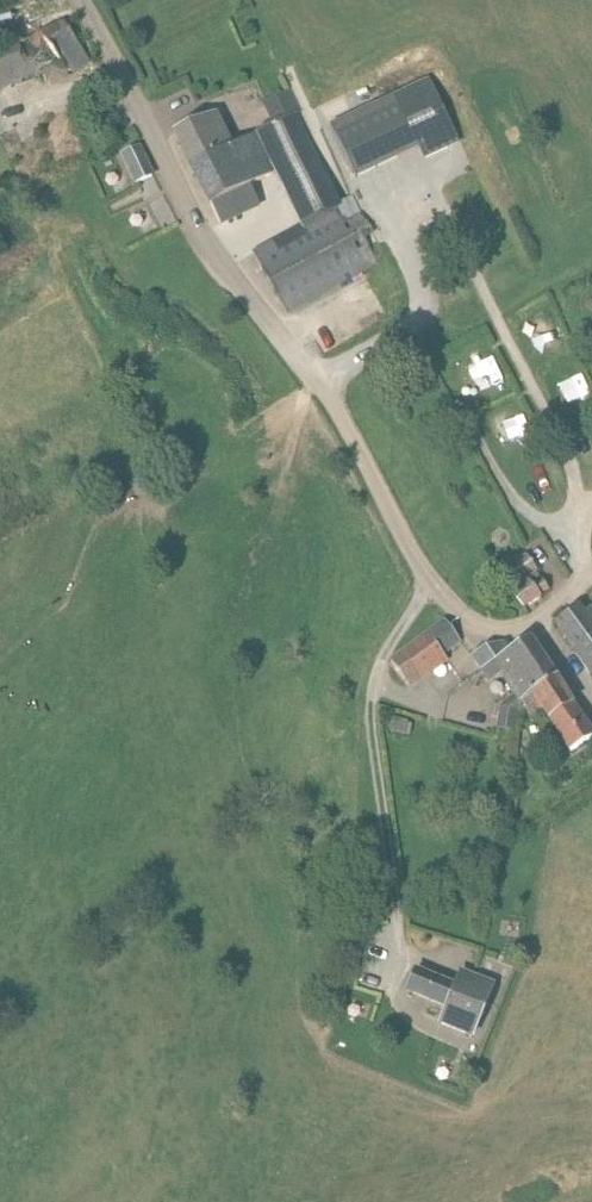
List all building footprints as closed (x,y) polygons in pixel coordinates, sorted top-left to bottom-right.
[(64,23),(41,34),(68,73),(89,62),(64,23)] [(35,73),(39,71),(24,41),(0,52),(0,89),(35,73)] [(430,76),(330,123),(356,178),(420,148),(426,159),(450,148),(426,93),(435,87),(430,76)] [(218,111),(196,122),(175,132),(198,178),(261,147),(304,126),(298,113),(301,112),(290,89),(264,101),(275,124),(234,145),(218,111)] [(261,147),(274,174),(277,171),(295,211),(269,225),(278,241),(275,242),(254,254),(287,314),(308,302),(377,263),(378,262),(365,238),(374,234),(362,212),(347,220),(339,205),(340,204),(339,201),(304,126),(261,147)] [(153,176),(139,147),(123,155),(136,183),(153,176)] [(250,185),(274,174),(261,147),(198,178),(220,224),(259,205),(250,185)] [(476,365),(483,389),(504,382),(497,359),(476,365)] [(548,589),(526,554),(509,567),(519,581),(520,580),(523,584),(512,592),(524,608),(541,597),(539,595),(548,589)] [(578,606),(555,623),(575,650),(575,651),(591,639),(591,607),(584,613),(578,606)] [(458,640),(445,623),(390,665),(407,687),(444,659),(440,654),(458,640)] [(575,651),(591,674),(591,639),(575,651)] [(529,640),(508,653),(482,670),(486,675),(496,669),(513,695),(500,706),(496,729),(516,732),(520,710),(522,709),(523,702),(555,678),(529,640)] [(482,670),(508,653),(501,642),(487,646),(473,655),(482,670)] [(574,750),(591,739),(591,734),(582,719),(581,719),(555,678),(523,702),(522,709),(525,707),(531,717),(541,711),(548,722),(549,721),(569,753),(574,750)] [(411,735),(413,723),(391,718),(389,731),(411,735)] [(446,1007),(455,987),(416,971),(407,990),(445,1007),(446,1007)] [(446,1007),(445,1007),(438,1025),(472,1039),(493,985),(461,972),(455,987),(446,1007)]
